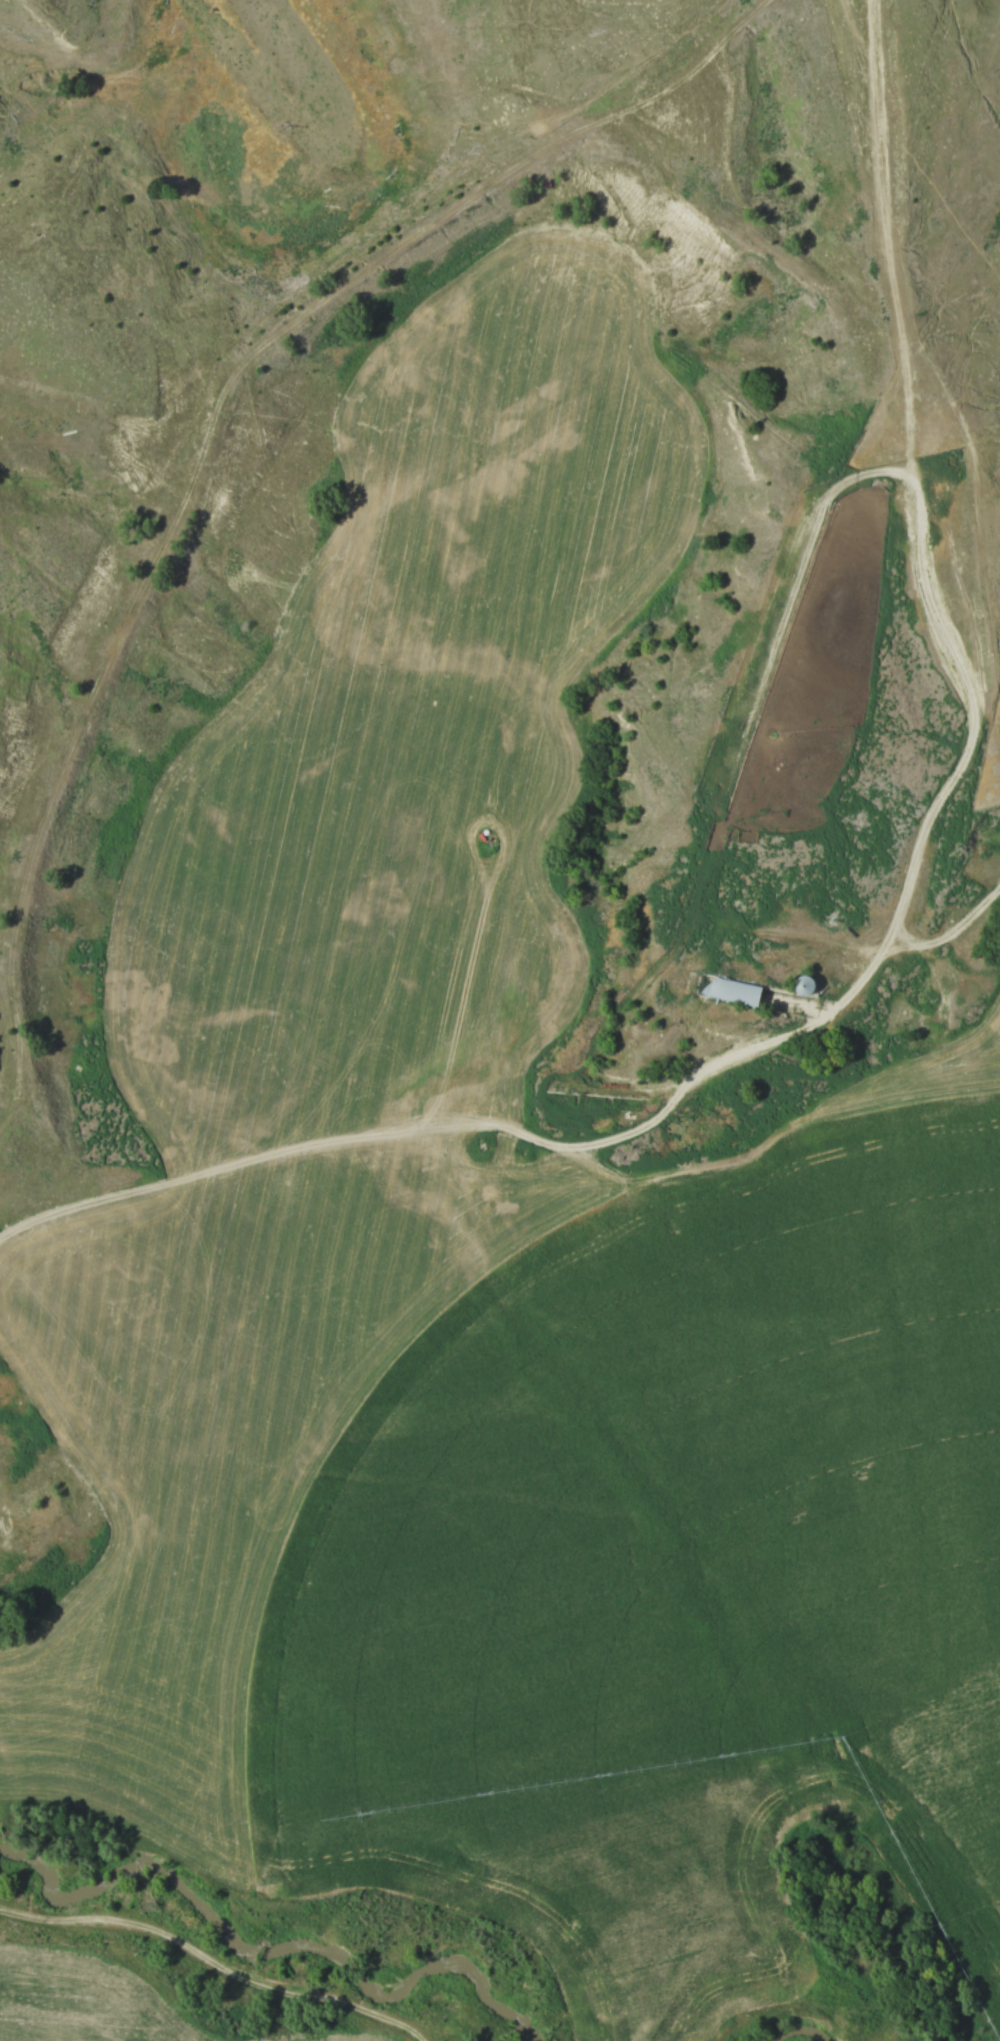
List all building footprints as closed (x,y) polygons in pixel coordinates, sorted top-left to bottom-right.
[(798,996),(812,992),(806,975),(792,979),(798,996)] [(719,976),(779,987),(774,1012),(714,1000),(719,976)]
